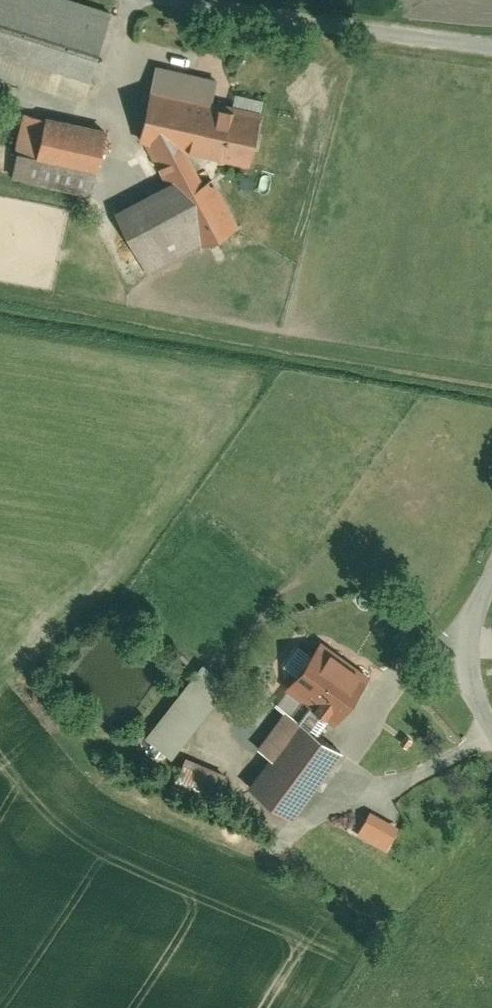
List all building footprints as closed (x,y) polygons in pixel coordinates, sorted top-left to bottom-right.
[(81,104),(110,10),(79,0),(0,0),(0,79),(81,104)] [(198,181),(185,157),(246,169),(258,112),(210,102),(215,80),(153,67),(137,147),(140,147),(160,183),(110,210),(148,278),(236,229),(207,176),(198,181)] [(94,169),(102,127),(36,114),(28,156),(13,153),(8,179),(33,183),(38,158),(94,169)] [(320,640),(273,701),(295,717),(305,704),(333,725),(369,677),(320,640)] [(299,644),(285,665),(295,672),(309,651),(299,644)] [(142,737),(168,757),(226,683),(200,663),(192,673),(183,684),(178,680),(168,692),(174,696),(142,737)] [(244,785),(289,819),(340,752),(295,717),(273,701),(243,740),(266,757),(244,785)] [(170,780),(212,797),(222,772),(180,755),(170,780)] [(386,853),(401,827),(371,809),(355,834),(386,853)]
